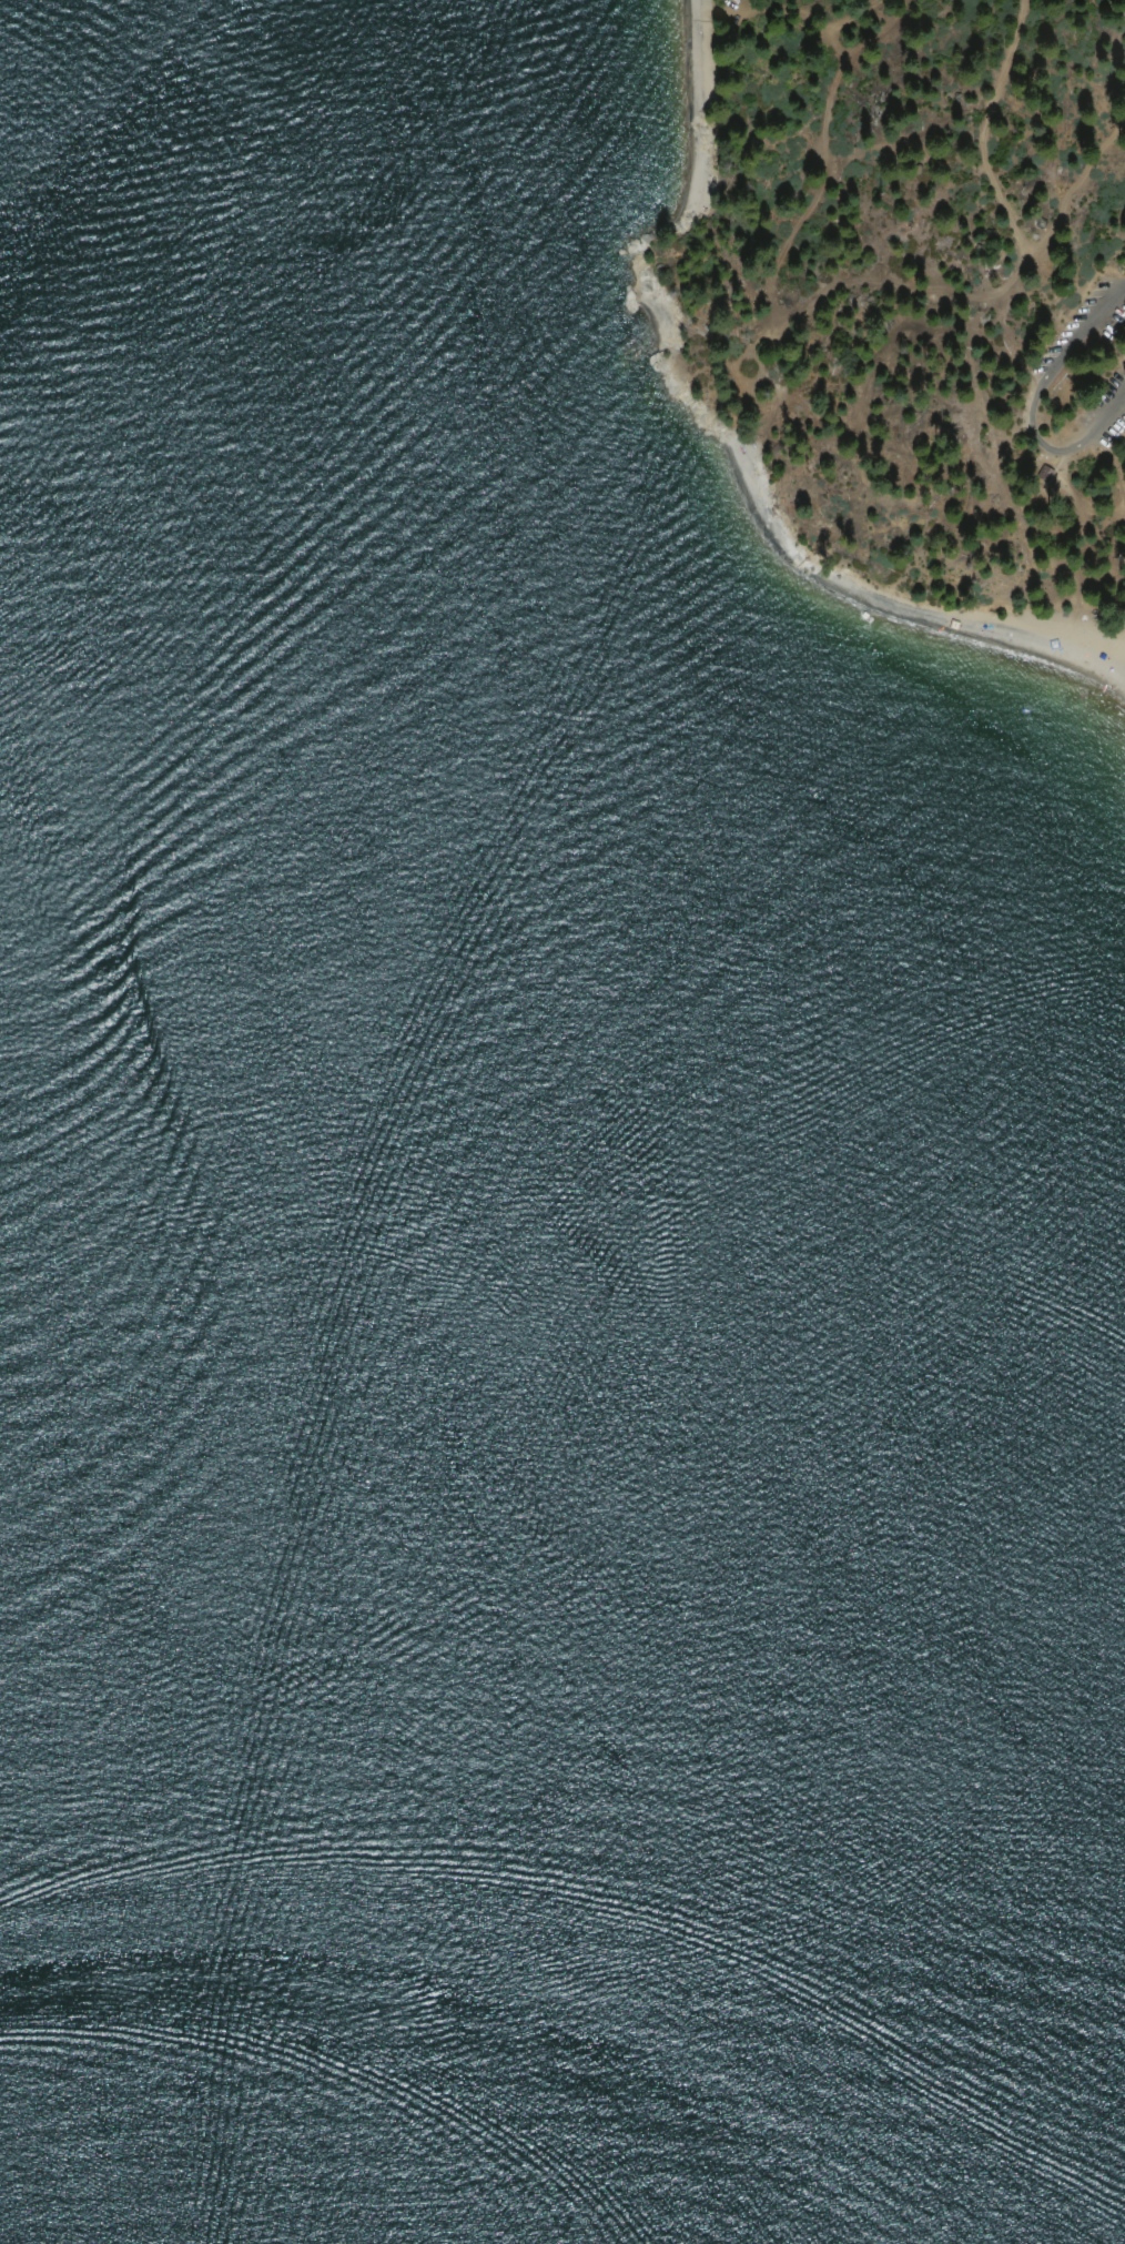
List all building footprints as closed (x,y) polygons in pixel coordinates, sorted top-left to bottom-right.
[(1052,485),(1040,478),(1047,466),(1058,473),(1052,485)]
